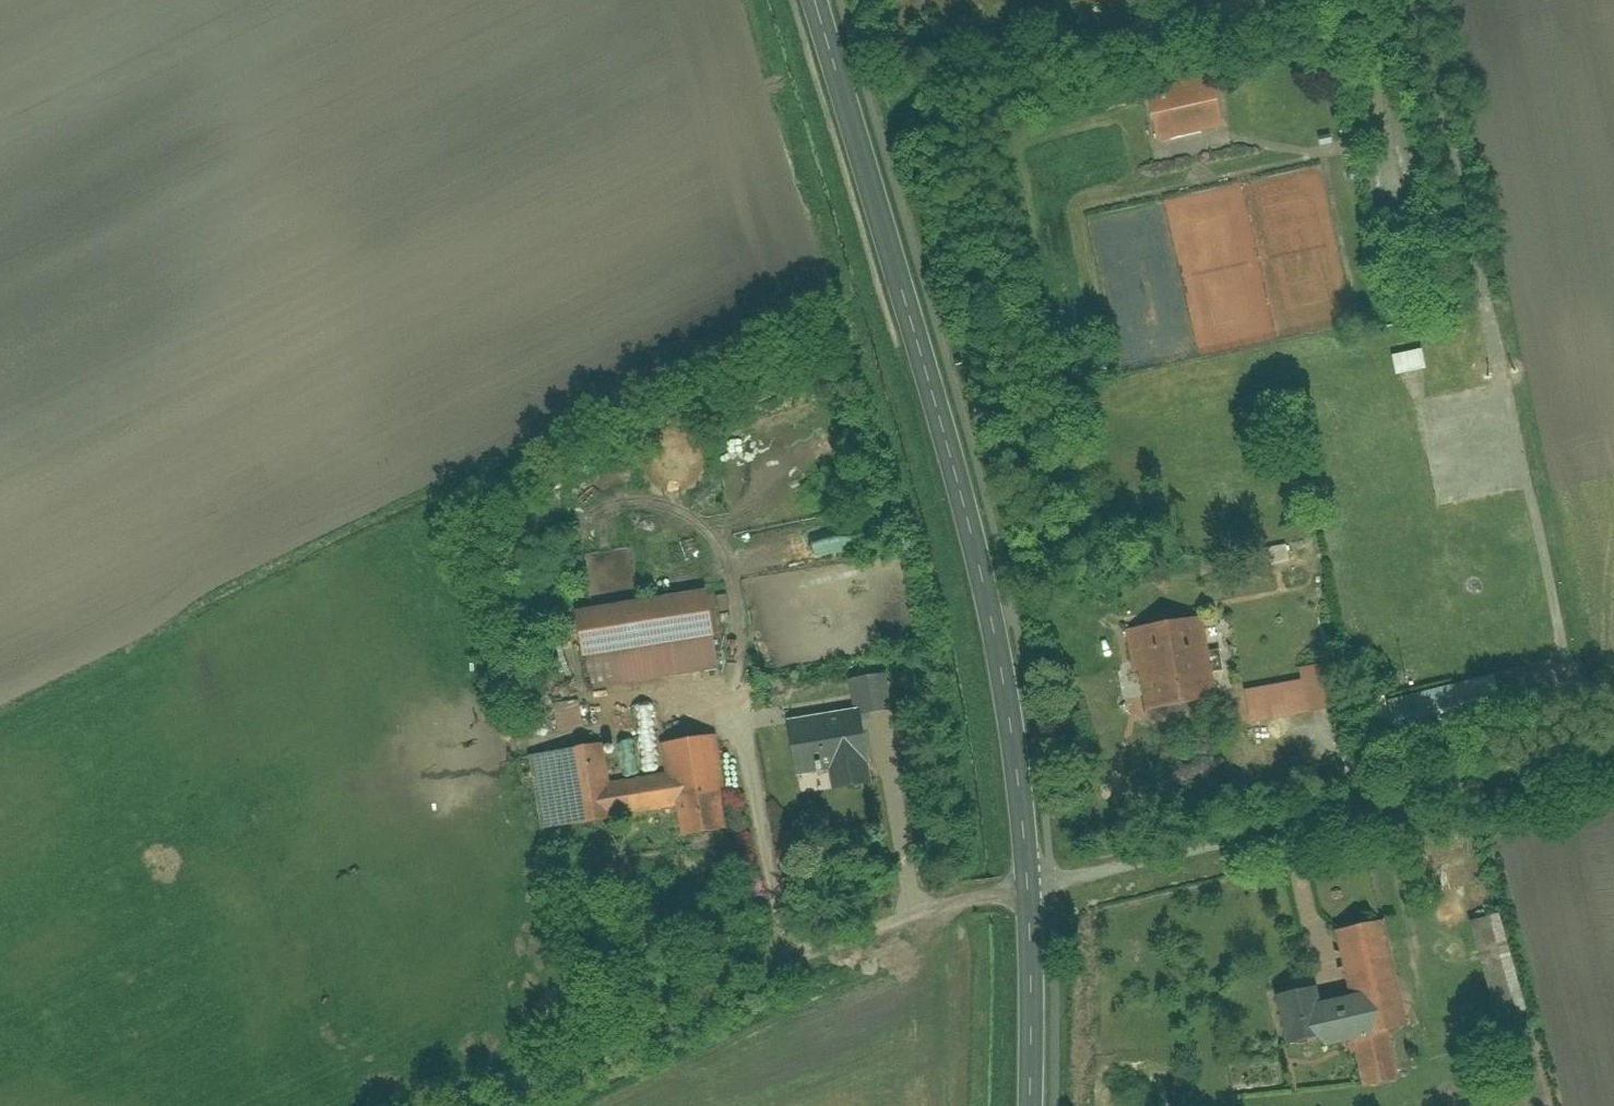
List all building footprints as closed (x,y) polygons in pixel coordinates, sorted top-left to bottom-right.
[(1208,69),(1140,87),(1155,142),(1222,124),(1208,69)] [(1429,350),(1399,354),(1401,374),(1432,370),(1429,350)] [(754,548),(759,570),(852,550),(847,529),(754,548)] [(703,587),(573,613),(589,694),(719,669),(703,587)] [(1216,695),(1201,617),(1127,631),(1142,709),(1216,695)] [(1243,690),(1249,722),(1349,703),(1341,660),(1301,668),(1303,679),(1243,690)] [(848,678),(853,707),(785,718),(794,774),(828,768),(831,791),(870,784),(859,712),(886,708),(881,672),(848,678)] [(1500,673),(1394,701),(1400,725),(1507,697),(1500,673)] [(587,702),(560,704),(562,731),(589,729),(587,702)] [(603,741),(526,754),(539,829),(677,806),(682,835),(721,829),(715,792),(724,790),(715,734),(656,744),(660,770),(609,779),(603,741)] [(1313,988),(1276,997),(1288,1045),(1321,1037),(1323,1046),(1351,1039),(1361,1085),(1397,1077),(1387,1030),(1405,1026),(1381,918),(1333,929),(1347,994),(1316,1002),(1313,988)] [(1506,1019),(1534,1012),(1523,970),(1500,976),(1496,962),(1518,956),(1510,926),(1483,933),(1506,1019)]
